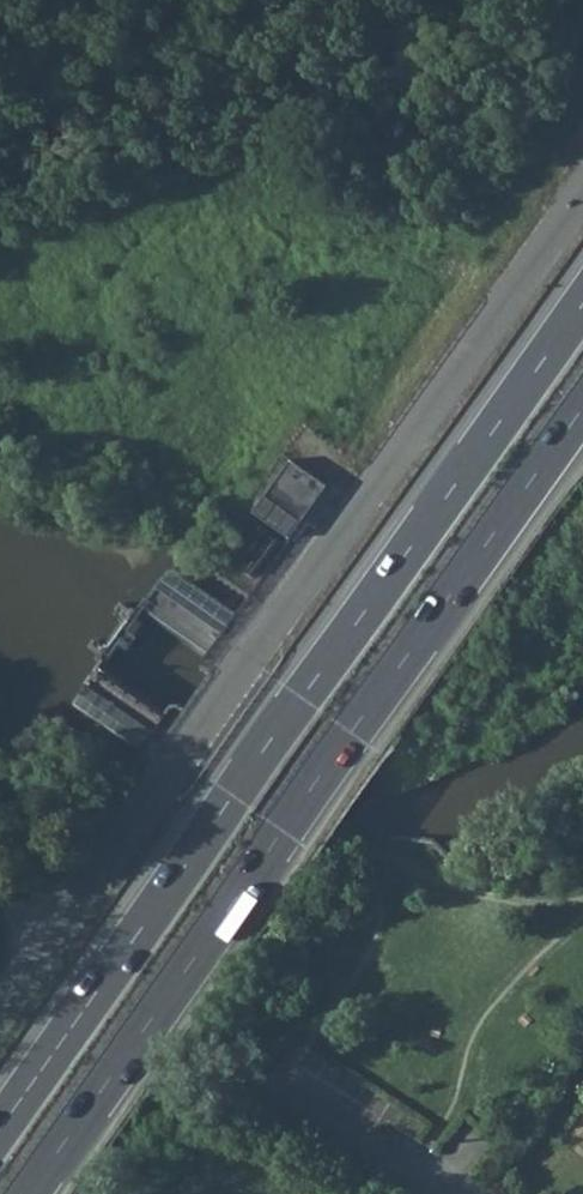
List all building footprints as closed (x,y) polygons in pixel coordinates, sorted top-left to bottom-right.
[(251,508),(285,536),(325,488),(291,460),(251,508)] [(150,612),(212,658),(242,614),(182,569),(150,612)] [(88,698),(151,745),(172,716),(110,668),(88,698)]
